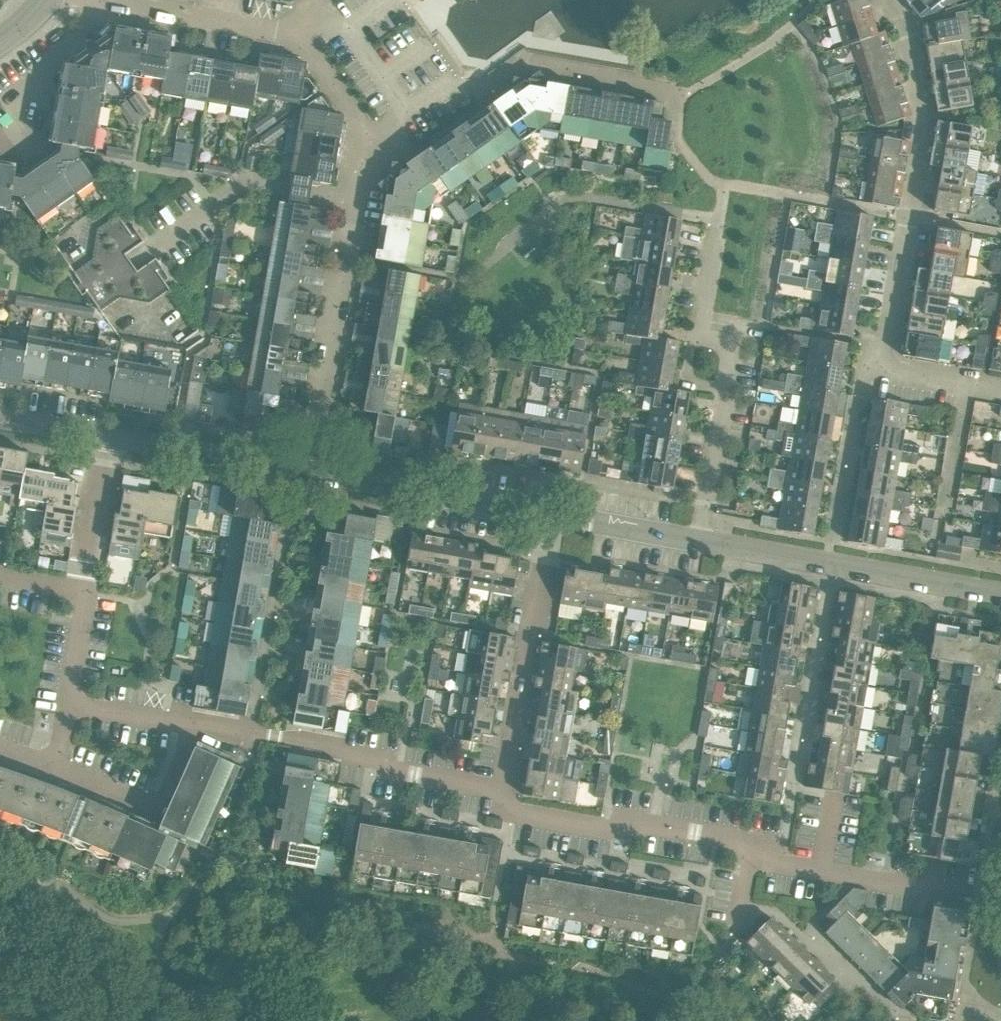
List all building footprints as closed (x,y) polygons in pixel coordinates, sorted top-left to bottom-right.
[(866,0),(840,0),(830,3),(836,25),(871,14),(866,0)] [(964,0),(907,0),(905,1),(920,19),(940,1),(943,7),(964,0)] [(877,34),(874,23),(871,14),(836,25),(843,47),(851,44),(851,43),(877,35),(877,34)] [(961,41),(957,19),(922,25),(925,47),(961,41)] [(812,30),(804,20),(797,26),(805,36),(812,30)] [(164,80),(168,54),(171,40),(116,30),(115,38),(109,71),(164,80)] [(820,40),(815,33),(812,30),(805,36),(813,45),(820,40)] [(891,53),(888,44),(884,31),(877,34),(877,35),(851,43),(851,44),(857,64),(891,53)] [(109,71),(115,38),(106,37),(95,44),(93,42),(89,41),(85,44),(84,48),(86,50),(75,58),(74,66),(106,73),(109,71)] [(964,62),(961,41),(925,47),(929,68),(964,62)] [(898,74),(894,62),(891,53),(857,64),(863,85),(898,74)] [(191,57),(168,54),(164,80),(161,94),(183,98),(191,57)] [(276,100),(283,60),(261,56),(258,69),(253,96),(276,100)] [(206,102),(213,61),(191,57),(183,98),(206,102)] [(316,91),(310,83),(308,79),(303,78),(306,64),(283,60),(276,100),(299,104),(300,100),(304,101),(316,93),(316,91)] [(228,106),(236,65),(213,61),(206,102),(228,106)] [(968,84),(964,62),(929,68),(933,90),(968,84)] [(845,72),(844,68),(842,64),(834,66),(836,75),(845,72)] [(97,127),(106,73),(74,66),(66,65),(56,120),(97,127)] [(253,96),(258,69),(236,65),(228,106),(251,110),(253,96)] [(836,75),(834,66),(825,69),(828,78),(836,75)] [(904,94),(901,85),(898,74),(863,85),(870,105),(904,94)] [(560,133),(568,87),(528,80),(494,103),(521,142),(538,130),(560,133)] [(972,106),(968,84),(933,90),(937,112),(972,106)] [(581,137),(589,91),(568,87),(560,133),(581,137)] [(602,141),(610,94),(589,91),(581,137),(602,141)] [(623,144),(631,98),(610,94),(602,141),(623,144)] [(911,116),(904,94),(870,105),(877,127),(911,116)] [(298,132),(339,139),(343,116),(328,114),(329,109),(321,98),(319,97),(308,105),(307,110),(302,109),(298,132)] [(650,125),(654,102),(631,98),(623,144),(644,148),(648,125),(650,125)] [(666,151),(670,128),(671,122),(659,120),(662,103),(654,102),(650,125),(648,125),(644,148),(641,165),(668,170),(671,151),(666,151)] [(521,142),(494,103),(476,116),(503,154),(521,142)] [(858,114),(856,109),(855,105),(847,108),(849,117),(858,114)] [(849,117),(847,108),(838,110),(841,119),(849,117)] [(267,128),(276,121),(277,115),(271,114),(262,120),(267,128)] [(503,154),(476,116),(459,128),(486,166),(503,154)] [(93,150),(97,127),(56,120),(52,143),(62,145),(78,148),(93,150)] [(267,128),(262,120),(252,127),(251,133),(256,134),(258,134),(267,128)] [(968,149),(972,127),(937,121),(933,143),(968,149)] [(284,132),(285,126),(279,125),(269,131),(275,139),(284,132)] [(486,166),(459,128),(441,141),(468,179),(486,166)] [(275,139),(269,131),(260,138),(259,144),(265,145),(275,139)] [(294,155),(335,162),(339,139),(298,132),(294,155)] [(906,165),(909,142),(874,136),(870,158),(906,165)] [(468,179),(441,141),(423,153),(427,158),(450,191),(468,179)] [(964,170),(968,149),(933,143),(929,166),(941,168),(941,167),(964,171),(964,170)] [(15,196),(19,197),(51,241),(79,220),(108,201),(94,181),(77,157),(78,155),(78,148),(62,145),(62,149),(61,154),(43,166),(33,173),(22,181),(17,180),(14,180),(11,195),(15,196)] [(131,161),(133,152),(107,148),(105,156),(131,161)] [(847,159),(849,150),(840,148),(838,157),(847,159)] [(856,161),(857,156),(857,151),(849,150),(847,159),(856,161)] [(319,183),(331,185),(335,162),(294,155),(290,177),(293,178),(291,192),(289,201),(307,204),(309,196),(310,186),(317,187),(319,185),(319,183)] [(255,171),(257,158),(247,156),(245,169),(255,171)] [(570,169),(571,160),(555,157),(554,165),(570,169)] [(171,168),(173,159),(162,158),(157,161),(161,166),(171,168)] [(450,191),(427,158),(399,177),(398,181),(397,182),(394,185),(388,217),(429,224),(432,204),(450,191)] [(902,186),(906,165),(870,158),(866,180),(902,186)] [(185,170),(186,162),(173,159),(171,168),(185,170)] [(526,178),(540,169),(535,162),(521,171),(526,178)] [(597,173),(598,165),(582,162),(580,170),(597,173)] [(216,176),(218,167),(204,165),(203,174),(216,176)] [(613,176),(614,168),(598,165),(597,173),(613,176)] [(15,174),(16,168),(0,166),(0,208),(9,209),(11,195),(14,180),(15,174)] [(232,174),(229,169),(218,167),(216,176),(227,178),(232,174)] [(972,194),(976,172),(964,170),(964,171),(941,167),(941,168),(939,179),(943,180),(941,189),(972,194)] [(639,180),(641,172),(625,169),(623,178),(639,180)] [(504,193),(518,184),(513,177),(500,186),(504,193)] [(898,208),(902,186),(866,180),(863,202),(898,208)] [(491,203),(504,193),(500,186),(486,196),(491,203)] [(840,198),(842,189),(833,187),(831,197),(840,198)] [(969,217),(972,194),(941,189),(940,197),(936,197),(933,210),(969,217)] [(671,204),(672,195),(655,192),(654,201),(671,204)] [(307,231),(310,219),(324,221),(326,210),(307,207),(307,204),(289,201),(289,203),(280,202),(275,226),(307,231)] [(457,202),(448,208),(460,224),(464,222),(469,218),(464,211),(457,202)] [(482,209),(477,202),(464,211),(469,218),(482,209)] [(237,215),(238,206),(232,204),(221,212),(237,215)] [(868,241),(872,217),(837,211),(834,226),(817,222),(815,232),(868,241)] [(676,245),(681,221),(645,214),(643,229),(625,226),(623,236),(676,245)] [(223,233),(233,235),(236,219),(226,217),(223,233)] [(425,246),(429,224),(388,217),(384,239),(425,246)] [(132,236),(119,218),(99,231),(112,250),(118,246),(124,255),(144,241),(137,233),(134,235),(132,236)] [(10,223),(1,222),(0,230),(0,248),(6,249),(10,223)] [(305,244),(307,231),(275,226),(271,249),(318,258),(320,247),(305,244)] [(968,256),(972,234),(937,228),(935,241),(938,242),(937,251),(968,256)] [(458,247),(461,231),(453,229),(450,245),(458,247)] [(131,266),(124,255),(118,246),(112,250),(99,231),(92,263),(120,298),(150,303),(137,284),(141,281),(135,272),(131,266)] [(864,264),(868,241),(815,232),(813,241),(831,245),(829,258),(864,264)] [(672,269),(676,245),(623,236),(619,259),(637,262),(672,269)] [(421,268),(425,246),(384,239),(381,261),(421,268)] [(219,256),(229,258),(232,242),(222,240),(219,256)] [(316,268),(318,258),(271,249),(267,273),(299,279),(301,266),(316,268)] [(996,249),(992,252),(990,260),(1000,262),(1000,250),(996,249)] [(964,278),(968,256),(937,251),(935,259),(932,259),(929,270),(929,272),(952,276),(964,278)] [(595,255),(588,254),(585,271),(592,272),(595,255)] [(453,273),(456,257),(448,256),(445,272),(453,273)] [(159,269),(161,267),(155,258),(135,272),(141,281),(137,284),(150,303),(169,289),(156,270),(159,269)] [(859,289),(864,264),(829,258),(826,273),(808,270),(807,279),(859,289)] [(637,262),(619,259),(617,274),(635,277),(637,262)] [(1000,273),(1000,262),(990,260),(989,268),(992,272),(1000,274),(1000,273)] [(668,292),(672,269),(637,262),(635,277),(617,274),(615,283),(668,292)] [(92,263),(70,279),(82,296),(87,292),(100,312),(120,298),(92,263)] [(215,280),(225,281),(228,266),(218,264),(215,280)] [(416,299),(420,275),(373,267),(371,278),(386,281),(384,293),(416,299)] [(949,297),(952,276),(929,272),(929,270),(917,268),(913,291),(949,297)] [(297,291),(299,279),(267,273),(263,296),(310,305),(312,294),(297,291)] [(855,312),(859,289),(807,279),(805,289),(822,292),(820,306),(855,312)] [(664,316),(668,292),(615,283),(614,292),(631,296),(629,310),(664,316)] [(211,303),(221,305),(224,289),(214,288),(211,303)] [(945,318),(949,297),(913,291),(910,312),(945,318)] [(995,305),(997,294),(988,292),(984,295),(983,303),(995,305)] [(412,323),(416,299),(384,293),(381,306),(367,304),(365,315),(412,323)] [(28,307),(30,298),(16,296),(15,305),(28,307)] [(291,326),(293,313),(308,316),(310,305),(263,296),(259,320),(291,326)] [(41,309),(42,300),(30,298),(28,307),(41,309)] [(59,312),(60,303),(47,301),(45,310),(59,312)] [(993,316),(995,305),(983,303),(981,311),(984,315),(993,316)] [(77,316),(78,307),(65,304),(63,313),(77,316)] [(852,330),(855,312),(820,306),(818,320),(800,317),(798,327),(851,337),(852,330)] [(94,310),(83,308),(81,316),(93,318),(98,315),(94,310)] [(661,334),(664,316),(629,310),(626,324),(609,321),(607,332),(626,335),(643,338),(643,336),(660,338),(661,334)] [(207,327),(217,328),(220,313),(210,311),(207,327)] [(941,339),(945,318),(910,312),(906,333),(941,339)] [(408,346),(412,323),(365,315),(363,325),(378,328),(375,341),(408,346)] [(289,339),(291,326),(259,320),(255,344),(301,352),(303,341),(289,339)] [(952,341),(941,339),(906,333),(902,355),(937,362),(939,348),(950,350),(952,341)] [(674,366),(679,342),(660,338),(643,336),(643,338),(626,335),(624,343),(642,346),(639,360),(674,366)] [(842,368),(845,350),(846,344),(793,335),(792,345),(809,348),(807,362),(842,368)] [(988,348),(990,336),(980,335),(976,338),(975,345),(988,348)] [(43,387),(51,341),(28,337),(26,345),(19,386),(20,386),(22,378),(36,381),(35,385),(43,387)] [(585,343),(583,340),(575,338),(573,348),(584,350),(585,343)] [(141,412),(153,345),(120,339),(118,353),(111,394),(109,402),(124,404),(123,409),(141,412)] [(26,345),(5,341),(0,367),(0,387),(4,388),(5,383),(19,386),(26,345)] [(65,386),(72,345),(51,341),(43,387),(51,388),(52,383),(65,386)] [(403,370),(408,346),(375,341),(373,353),(359,351),(357,362),(403,370)] [(440,352),(455,354),(457,346),(441,343),(440,352)] [(283,373),(285,360),(299,363),(301,352),(255,344),(250,367),(283,373)] [(88,395),(96,349),(72,345),(65,386),(80,388),(80,393),(88,395)] [(175,413),(184,365),(186,351),(153,345),(141,412),(149,413),(149,409),(175,413)] [(984,370),(988,348),(975,345),(971,368),(984,370)] [(471,357),(473,349),(461,347),(459,355),(471,357)] [(209,360),(210,355),(205,348),(194,356),(194,357),(209,360)] [(995,348),(993,348),(989,370),(1000,372),(1000,349),(995,348)] [(111,394),(118,353),(96,349),(88,395),(96,396),(96,391),(111,394)] [(579,362),(581,352),(571,350),(569,360),(579,362)] [(509,370),(511,362),(498,360),(497,368),(509,370)] [(670,390),(674,366),(639,360),(637,375),(619,372),(617,383),(636,386),(654,389),(654,387),(670,390)] [(399,394),(403,370),(357,362),(355,373),(369,375),(367,388),(399,394)] [(521,372),(523,364),(511,362),(509,370),(521,372)] [(837,393),(842,368),(807,362),(804,376),(787,373),(785,384),(837,393)] [(295,388),(280,386),(283,373),(250,367),(246,391),(278,397),(293,399),(295,388)] [(552,377),(553,369),(541,367),(540,375),(552,377)] [(564,380),(565,371),(553,369),(552,377),(564,380)] [(595,385),(596,377),(584,375),(583,383),(595,385)] [(197,407),(201,383),(189,381),(185,405),(197,407)] [(833,416),(837,393),(785,384),(783,392),(801,395),(798,410),(833,416)] [(689,393),(677,391),(670,390),(654,387),(654,389),(636,386),(635,394),(652,397),(650,412),(685,418),(689,393)] [(395,417),(399,394),(367,388),(365,401),(350,398),(348,409),(363,412),(363,411),(395,417)] [(257,433),(262,405),(276,408),(278,397),(246,391),(233,389),(228,413),(242,415),(239,430),(257,433)] [(904,429),(906,415),(924,418),(926,407),(873,398),(869,423),(904,429)] [(493,458),(502,411),(480,407),(478,416),(472,454),(493,458)] [(829,439),(833,416),(798,410),(796,424),(778,421),(776,430),(829,439)] [(404,444),(409,419),(395,417),(363,411),(363,412),(361,423),(375,425),(371,453),(388,456),(391,441),(404,444)] [(515,462),(523,415),(502,411),(493,458),(515,462)] [(681,441),(685,418),(650,412),(647,426),(630,423),(628,432),(681,441)] [(472,454),(478,416),(457,413),(451,450),(472,454)] [(536,465),(544,418),(523,415),(515,462),(536,465)] [(557,469),(566,422),(544,418),(536,465),(557,469)] [(579,473),(588,426),(566,422),(557,469),(579,473)] [(901,443),(904,429),(869,423),(865,446),(917,456),(919,446),(901,443)] [(443,450),(447,426),(434,424),(430,448),(443,450)] [(825,464),(829,439),(776,430),(775,440),(783,442),(781,456),(790,457),(825,464)] [(676,465),(681,441),(628,432),(626,441),(644,444),(641,459),(676,465)] [(993,444),(992,454),(1000,456),(1000,446),(993,444)] [(916,465),(917,456),(865,446),(860,470),(895,476),(898,462),(916,465)] [(25,469),(28,453),(6,449),(0,483),(0,495),(10,497),(9,506),(18,507),(25,469)] [(992,454),(990,463),(1000,465),(1000,456),(992,454)] [(821,488),(825,464),(790,457),(787,472),(770,469),(768,478),(821,488)] [(672,489),(676,465),(641,459),(639,473),(620,471),(619,480),(672,489)] [(53,477),(54,477),(54,474),(25,469),(18,507),(45,512),(46,512),(53,477)] [(893,490),(895,476),(860,470),(856,493),(909,503),(911,493),(893,490)] [(78,482),(54,477),(53,477),(46,512),(45,512),(42,532),(72,537),(75,524),(77,507),(73,507),(78,482)] [(817,511),(821,488),(768,478),(766,487),(784,490),(782,505),(817,511)] [(256,521),(256,519),(260,499),(238,495),(239,490),(220,487),(216,514),(232,517),(256,521)] [(149,494),(148,494),(124,490),(119,515),(115,514),(110,544),(140,550),(143,533),(145,522),(144,521),(149,494)] [(171,538),(178,496),(148,491),(148,494),(149,494),(144,521),(145,522),(143,533),(171,538)] [(985,491),(983,501),(1000,504),(1000,494),(985,491)] [(907,512),(909,503),(856,493),(852,517),(887,523),(890,509),(907,512)] [(983,501),(982,510),(1000,513),(997,527),(997,529),(1000,529),(1000,504),(983,501)] [(814,529),(817,511),(782,505),(779,519),(761,516),(760,526),(812,535),(814,529)] [(194,526),(197,510),(188,509),(186,525),(194,526)] [(390,545),(394,518),(376,515),(375,519),(353,516),(349,536),(349,537),(373,541),(390,545)] [(275,546),(279,524),(256,519),(256,521),(232,517),(229,538),(275,546)] [(885,537),(887,523),(852,517),(848,542),(901,551),(902,541),(885,537)] [(997,529),(997,527),(983,524),(980,539),(963,536),(961,546),(1000,554),(1000,529),(997,529)] [(369,562),(373,541),(349,537),(349,536),(326,532),(323,554),(369,562)] [(428,572),(434,537),(412,533),(405,568),(428,572)] [(189,553),(192,537),(184,535),(181,552),(189,553)] [(449,576),(455,541),(434,537),(428,572),(449,576)] [(271,567),(275,546),(229,538),(225,559),(271,567)] [(475,552),(476,553),(478,545),(455,541),(449,576),(469,580),(470,580),(475,552)] [(939,544),(937,558),(958,561),(960,548),(939,544)] [(401,563),(404,547),(396,545),(393,561),(401,563)] [(186,569),(189,553),(181,552),(178,567),(186,569)] [(496,556),(476,553),(475,552),(470,580),(469,580),(468,587),(490,591),(496,556)] [(365,584),(369,562),(323,554),(319,576),(365,584)] [(513,595),(517,573),(525,574),(527,562),(496,556),(490,591),(513,595)] [(34,571),(36,559),(28,558),(26,570),(34,571)] [(268,588),(271,567),(225,559),(221,580),(268,588)] [(582,608),(588,572),(557,567),(555,580),(563,581),(561,597),(560,604),(582,608)] [(605,604),(611,568),(609,568),(608,576),(588,572),(582,608),(604,611),(606,604),(605,604)] [(625,607),(632,572),(611,568),(605,604),(606,604),(625,607)] [(397,589),(400,573),(391,572),(388,588),(397,589)] [(647,611),(653,576),(632,572),(625,607),(647,611)] [(361,605),(365,584),(319,576),(316,597),(361,605)] [(668,615),(675,580),(653,576),(647,611),(668,615)] [(192,597),(195,581),(187,580),(184,596),(192,597)] [(264,610),(268,588),(221,580),(218,602),(264,610)] [(689,619),(696,583),(675,580),(668,615),(689,619)] [(731,596),(733,584),(724,582),(722,595),(731,596)] [(813,611),(817,588),(782,582),(778,604),(813,611)] [(712,622),(716,597),(718,587),(696,583),(689,619),(712,622)] [(394,605),(395,597),(397,589),(388,588),(385,604),(394,605)] [(870,621),(874,598),(839,592),(835,614),(870,621)] [(729,609),(731,597),(731,596),(722,595),(720,607),(729,609)] [(189,613),(192,597),(184,596),(181,612),(189,613)] [(358,626),(361,605),(316,597),(312,618),(358,626)] [(260,631),(264,610),(218,602),(214,623),(260,631)] [(809,633),(813,611),(778,604),(775,624),(774,626),(802,630),(802,632),(809,633)] [(420,616),(422,607),(409,605),(408,614),(420,616)] [(432,618),(434,609),(422,607),(420,616),(432,618)] [(930,621),(932,609),(923,607),(921,620),(930,621)] [(461,623),(463,614),(451,612),(449,621),(461,623)] [(389,632),(392,616),(384,614),(381,630),(389,632)] [(474,625),(475,616),(463,614),(461,623),(474,625)] [(867,641),(870,621),(835,614),(831,637),(839,638),(839,637),(866,642),(867,641)] [(354,647),(358,626),(312,618),(308,639),(354,647)] [(185,640),(188,624),(179,622),(176,638),(185,640)] [(257,652),(260,631),(214,623),(210,644),(257,652)] [(798,651),(802,632),(802,630),(774,626),(775,624),(767,623),(763,645),(798,651)] [(1000,638),(1000,635),(978,631),(978,633),(970,631),(971,625),(967,624),(966,631),(959,629),(959,627),(936,623),(929,658),(929,661),(937,662),(938,660),(972,666),(995,670),(996,669),(1000,638)] [(444,638),(446,626),(437,624),(435,637),(444,638)] [(723,639),(726,626),(717,625),(714,637),(723,639)] [(386,648),(389,632),(381,630),(378,646),(386,648)] [(512,660),(516,638),(481,632),(477,654),(512,660)] [(597,647),(599,638),(586,636),(585,645),(597,647)] [(721,651),(723,639),(714,637),(712,650),(721,651)] [(870,665),(874,642),(867,641),(866,642),(839,637),(839,638),(835,658),(870,665)] [(924,651),(927,639),(918,637),(915,650),(924,651)] [(182,656),(185,640),(176,638),(174,654),(182,656)] [(609,649),(611,640),(599,638),(597,647),(609,649)] [(350,669),(354,647),(308,639),(304,660),(350,669)] [(573,671),(577,648),(542,642),(538,665),(573,671)] [(639,655),(641,646),(628,643),(627,653),(639,655)] [(257,652),(210,644),(206,665),(253,673),(257,652)] [(794,673),(798,651),(763,645),(759,667),(794,673)] [(652,657),(653,648),(641,646),(639,655),(652,657)] [(922,664),(924,651),(915,650),(913,662),(922,664)] [(682,662),(683,653),(671,651),(669,660),(682,662)] [(694,664),(696,655),(683,653),(682,662),(694,664)] [(439,669),(441,656),(432,654),(430,667),(439,669)] [(508,683),(512,660),(477,654),(473,674),(473,676),(500,680),(500,681),(508,683)] [(626,670),(628,658),(619,656),(617,669),(626,670)] [(382,674),(384,658),(376,657),(373,673),(382,674)] [(867,686),(870,665),(835,658),(831,680),(867,686)] [(346,690),(350,669),(304,660),(300,682),(346,690)] [(177,682),(180,666),(172,665),(169,681),(177,682)] [(249,694),(253,673),(206,665),(203,686),(249,694)] [(570,691),(573,671),(538,665),(534,687),(542,689),(542,687),(569,692),(570,691)] [(996,669),(995,670),(972,666),(969,687),(1000,693),(1000,670),(996,669)] [(437,681),(439,669),(430,667),(427,679),(437,681)] [(792,685),(794,673),(759,667),(755,688),(798,696),(800,687),(792,685)] [(716,682),(718,669),(709,668),(707,680),(716,682)] [(379,690),(382,674),(373,673),(371,689),(379,690)] [(497,702),(500,681),(500,680),(473,676),(473,674),(466,673),(462,695),(497,702)] [(714,694),(716,682),(707,680),(705,692),(714,694)] [(863,708),(867,686),(831,680),(829,692),(821,690),(820,700),(863,708)] [(917,695),(919,682),(910,681),(908,693),(917,695)] [(343,711),(346,690),(300,682),(297,703),(343,711)] [(245,716),(249,694),(203,686),(196,685),(192,707),(239,715),(245,716)] [(573,715),(577,693),(570,691),(569,692),(542,687),(542,689),(538,709),(573,715)] [(620,702),(623,689),(614,687),(611,700),(620,702)] [(1000,709),(1000,693),(969,687),(965,709),(1000,715),(1000,709)] [(796,706),(798,696),(755,688),(751,710),(787,716),(789,704),(796,706)] [(914,707),(917,695),(908,693),(905,705),(914,707)] [(493,723),(497,702),(462,695),(459,694),(448,715),(493,723)] [(431,712),(433,700),(424,698),(422,711),(431,712)] [(374,717),(377,701),(369,699),(366,716),(374,717)] [(618,714),(620,702),(611,700),(609,712),(618,714)] [(859,729),(863,708),(820,700),(818,710),(826,711),(824,723),(859,729)] [(349,712),(343,711),(297,703),(293,724),(298,725),(298,726),(346,734),(349,712)] [(569,736),(573,715),(538,709),(534,730),(569,736)] [(996,736),(1000,715),(965,709),(961,730),(996,736)] [(783,738),(787,716),(751,710),(748,732),(783,738)] [(429,724),(431,712),(422,711),(420,723),(429,724)] [(708,725),(710,712),(701,711),(699,723),(708,725)] [(491,735),(493,723),(448,715),(458,717),(454,739),(497,746),(499,736),(491,735)] [(706,737),(708,725),(699,723),(697,735),(706,737)] [(855,751),(859,729),(824,723),(820,744),(855,751)] [(909,738),(911,726),(902,724),(900,737),(909,738)] [(566,757),(569,736),(534,730),(532,742),(524,741),(523,750),(566,757)] [(613,744),(615,731),(606,730),(604,742),(613,744)] [(992,758),(996,736),(961,730),(957,751),(957,752),(980,756),(992,758)] [(779,758),(783,738),(748,732),(744,754),(751,756),(752,754),(779,759),(779,758)] [(907,751),(909,738),(900,737),(898,749),(907,751)] [(611,756),(613,744),(604,742),(602,755),(611,756)] [(851,773),(855,751),(820,744),(816,764),(808,763),(808,764),(844,770),(843,772),(851,773)] [(976,777),(980,756),(957,752),(957,751),(945,749),(941,771),(976,777)] [(562,779),(566,757),(523,750),(521,759),(529,760),(527,772),(562,779)] [(199,844),(234,765),(208,753),(205,761),(206,762),(201,773),(199,772),(199,774),(201,775),(196,786),(194,785),(187,800),(189,801),(184,813),(182,812),(181,813),(183,814),(178,825),(176,824),(172,835),(171,837),(155,830),(149,843),(146,841),(147,839),(143,837),(148,827),(146,826),(142,836),(138,835),(137,837),(134,836),(139,823),(128,818),(111,855),(151,872),(154,864),(167,870),(181,839),(182,837),(199,844)] [(783,782),(787,759),(779,758),(779,759),(752,754),(751,756),(748,775),(783,782)] [(336,785),(340,764),(287,755),(283,776),(330,784),(336,785)] [(708,769),(710,756),(701,755),(699,767),(708,769)] [(918,767),(920,756),(911,755),(907,758),(906,765),(918,767)] [(70,788),(60,784),(26,772),(10,766),(0,763),(0,811),(6,813),(35,824),(64,835),(74,811),(67,796),(70,788)] [(840,793),(843,772),(844,770),(808,764),(804,787),(840,793)] [(916,779),(918,767),(906,765),(904,774),(908,778),(916,779)] [(897,780),(899,768),(890,766),(888,779),(897,780)] [(706,781),(708,769),(699,767),(697,779),(706,781)] [(973,799),(976,779),(976,777),(941,771),(937,793),(973,799)] [(558,801),(562,779),(527,772),(523,795),(558,801)] [(605,787),(608,774),(599,772),(596,785),(605,787)] [(779,804),(783,782),(748,775),(744,798),(779,804)] [(326,805),(330,784),(283,776),(280,797),(326,805)] [(895,792),(897,780),(888,779),(886,791),(895,792)] [(603,799),(605,787),(596,785),(594,797),(603,799)] [(358,805),(361,789),(352,788),(350,804),(358,805)] [(969,820),(973,799),(937,793),(934,814),(969,820)] [(322,827),(326,805),(280,797),(276,819),(322,827)] [(911,810),(913,798),(904,797),(900,800),(899,808),(911,810)] [(111,855),(128,818),(130,813),(113,806),(97,799),(94,807),(79,813),(69,837),(83,843),(97,848),(111,855)] [(394,881),(405,821),(397,819),(395,831),(369,826),(372,804),(363,802),(351,874),(394,881)] [(415,814),(416,806),(416,804),(400,802),(398,811),(415,814)] [(909,821),(911,810),(899,808),(897,815),(900,819),(909,821)] [(457,822),(459,812),(443,809),(441,819),(457,822)] [(965,840),(969,820),(934,814),(930,836),(942,838),(942,836),(965,840)] [(353,832),(356,816),(348,815),(345,831),(353,832)] [(500,829),(502,819),(486,817),(484,827),(500,829)] [(319,848),(322,827),(276,819),(272,841),(289,844),(289,843),(319,848)] [(437,889),(448,828),(440,827),(438,838),(411,833),(413,822),(405,821),(394,881),(437,889)] [(492,899),(502,841),(481,837),(480,846),(454,841),(456,829),(448,828),(437,889),(492,899)] [(350,848),(353,832),(345,831),(342,847),(350,848)] [(969,865),(973,842),(965,840),(942,836),(942,838),(938,860),(952,862),(969,865)] [(331,877),(334,860),(347,862),(349,854),(335,851),(319,848),(289,843),(289,844),(272,841),(271,849),(287,852),(285,864),(313,869),(312,874),(331,877)] [(538,858),(540,848),(524,846),(522,856),(538,858)] [(582,866),(583,858),(584,856),(567,853),(566,863),(582,866)] [(625,874),(627,864),(611,861),(609,871),(625,874)] [(561,933),(572,872),(564,871),(562,882),(536,878),(537,869),(516,866),(506,923),(561,933)] [(668,881),(670,871),(654,868),(652,879),(668,881)] [(605,941),(616,880),(608,878),(606,890),(578,885),(580,874),(572,872),(561,933),(605,941)] [(703,887),(705,878),(697,876),(695,886),(703,887)] [(648,948),(658,888),(650,886),(648,898),(622,893),(624,881),(616,880),(605,941),(648,948)] [(691,956),(702,895),(694,894),(692,905),(665,900),(667,889),(658,888),(648,948),(691,956)] [(958,986),(969,922),(962,912),(957,911),(958,906),(933,902),(930,921),(908,917),(907,927),(928,931),(923,958),(911,956),(898,969),(852,924),(865,910),(868,891),(853,888),(825,916),(833,923),(824,933),(890,998),(889,999),(896,1006),(897,1004),(901,1008),(906,1004),(919,1018),(936,1020),(944,1020),(945,1020),(948,1017),(949,1013),(947,1013),(949,1000),(955,1001),(956,996),(958,996),(960,987),(958,986)] [(761,958),(786,933),(770,917),(767,921),(760,915),(743,933),(749,939),(745,943),(761,958)] [(777,974),(802,948),(786,933),(761,958),(777,974)] [(793,989),(818,964),(802,948),(777,974),(793,989)] [(836,989),(830,983),(834,979),(818,964),(793,989),(808,1005),(812,1001),(818,1007),(836,989)]
